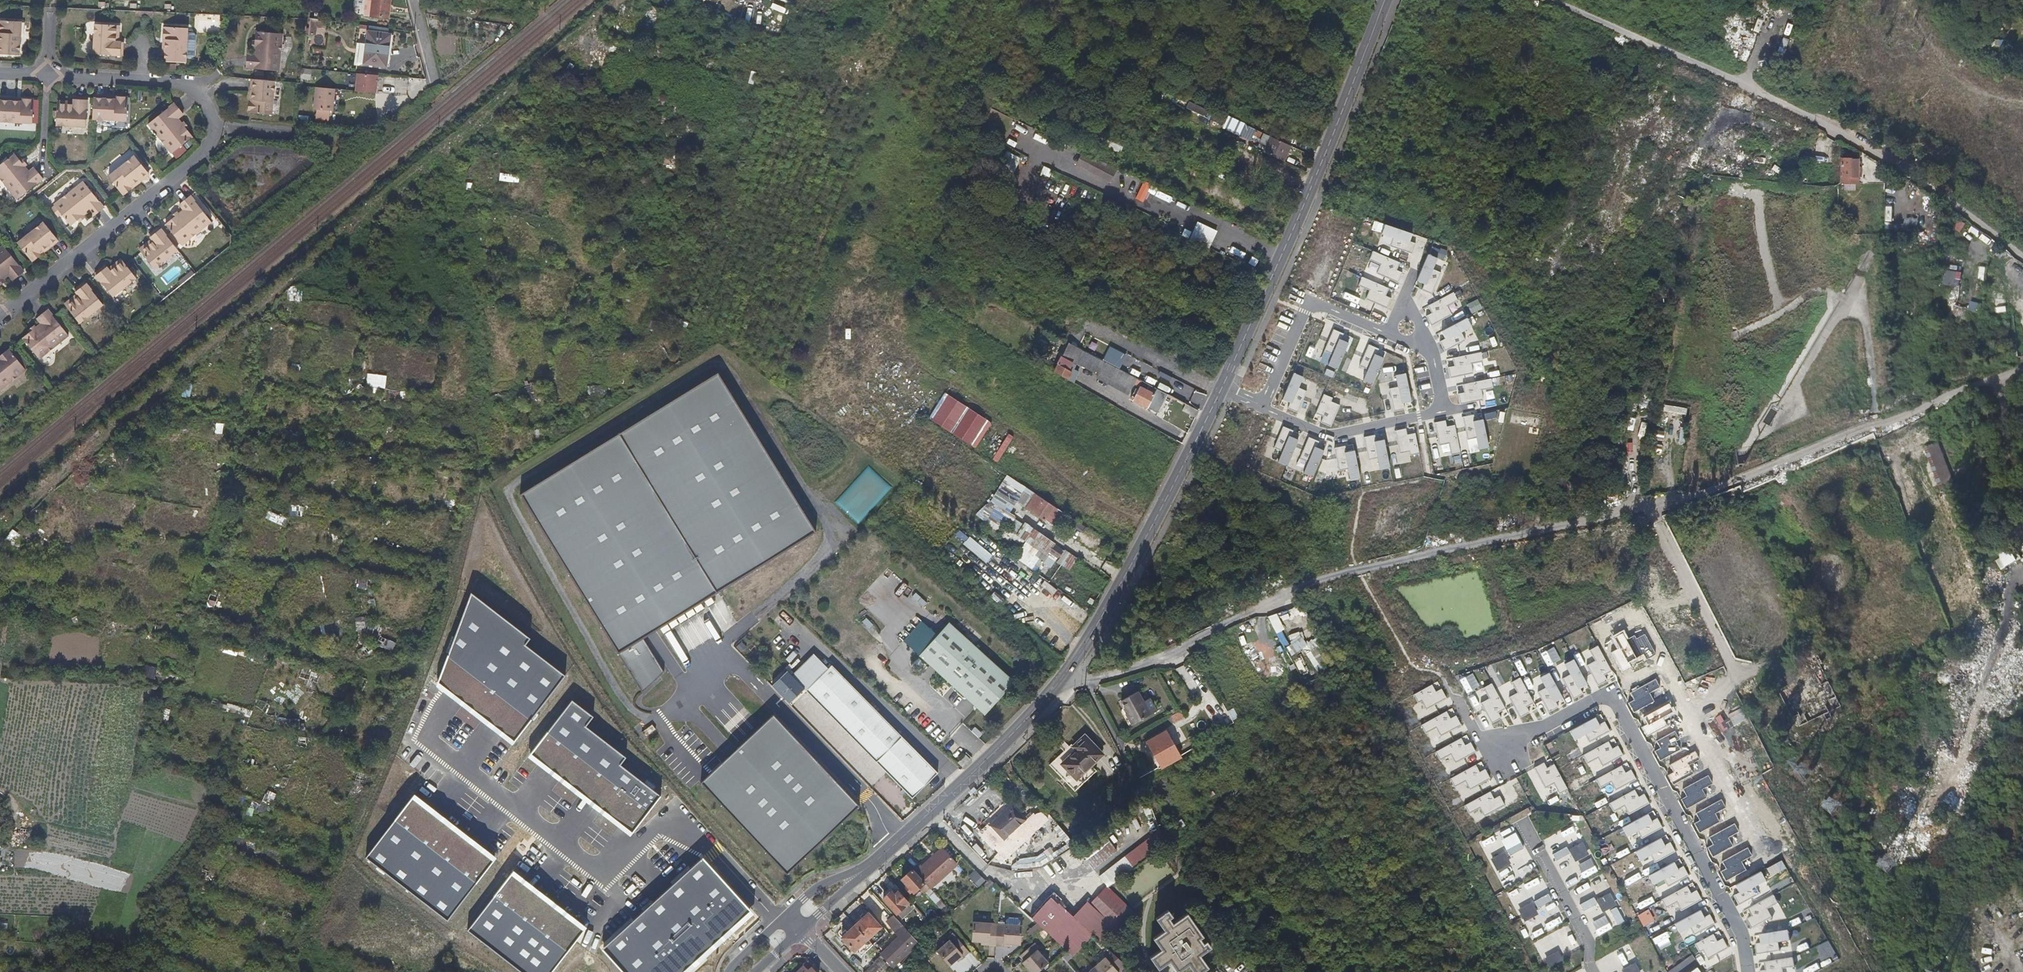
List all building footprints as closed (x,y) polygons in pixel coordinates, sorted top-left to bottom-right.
[(371,14),(389,17),(391,0),(373,0),(371,14)] [(826,15),(829,6),(812,1),(808,10),(826,15)] [(313,18),(310,18),(310,20),(309,23),(308,34),(313,34),(313,33),(315,33),(315,26),(320,27),(321,19),(313,18)] [(18,55),(19,22),(0,21),(0,54),(18,55)] [(115,42),(116,26),(94,25),(93,55),(122,56),(123,42),(119,42),(115,42)] [(369,26),(368,32),(388,34),(389,28),(382,27),(369,26)] [(167,42),(165,63),(187,64),(187,57),(188,33),(188,30),(164,29),(164,42),(167,42)] [(276,72),(279,34),(253,32),(251,56),(244,56),(243,69),(276,72)] [(366,44),(363,63),(385,66),(390,34),(388,34),(368,32),(367,32),(366,44)] [(195,33),(188,33),(187,57),(194,57),(196,54),(196,36),(195,33)] [(366,44),(360,43),(357,63),(363,63),(366,44)] [(301,67),(299,78),(309,80),(311,69),(301,67)] [(353,73),(352,91),(375,92),(376,74),(353,73)] [(269,115),(271,81),(266,81),(251,80),(249,100),(246,100),(245,113),(269,115)] [(333,112),(335,90),(316,88),(314,110),(333,112)] [(73,106),(57,105),(56,126),(86,128),(87,99),(74,98),(74,102),(73,106)] [(114,101),(94,100),(92,120),(126,122),(127,98),(114,98),(114,101)] [(0,101),(0,122),(33,123),(34,100),(21,99),(20,102),(0,101)] [(171,155),(192,138),(178,120),(182,116),(174,105),(148,126),(171,155)] [(1200,118),(1217,124),(1220,115),(1203,109),(1200,118)] [(1119,153),(1125,142),(1109,134),(1103,145),(1119,153)] [(1263,152),(1282,161),(1289,145),(1270,136),(1263,152)] [(1726,141),(1720,151),(1739,161),(1746,147),(1737,142),(1734,146),(1726,141)] [(1006,150),(997,168),(1012,175),(1020,157),(1006,150)] [(1080,152),(1074,166),(1110,181),(1116,167),(1080,152)] [(1712,154),(1711,160),(1727,162),(1728,156),(1712,154)] [(0,166),(0,179),(17,200),(43,180),(34,170),(29,173),(14,155),(0,166)] [(131,186),(148,174),(134,157),(108,178),(123,197),(133,189),(131,186)] [(1857,176),(1857,158),(1840,158),(1840,176),(1848,176),(1848,180),(1852,180),(1852,176),(1857,176)] [(1049,176),(1051,169),(1043,166),(1040,173),(1049,176)] [(498,180),(518,182),(519,175),(499,173),(498,180)] [(149,176),(148,174),(131,186),(133,189),(149,176)] [(1143,202),(1150,183),(1142,180),(1135,199),(1143,202)] [(83,183),(54,207),(70,227),(89,213),(93,218),(104,209),(83,183)] [(211,223),(191,198),(180,207),(184,212),(166,226),(182,246),(211,223)] [(1916,230),(1917,219),(1903,218),(1902,230),(1916,230)] [(1188,238),(1208,248),(1217,231),(1197,221),(1188,238)] [(41,253),(57,240),(44,224),(18,245),(32,264),(43,255),(41,253)] [(178,251),(160,229),(149,237),(152,240),(154,243),(141,253),(155,270),(178,251)] [(59,243),(57,240),(41,253),(43,255),(59,243)] [(154,243),(152,240),(139,250),(141,253),(154,243)] [(0,249),(0,283),(8,276),(13,281),(24,272),(3,247),(0,249)] [(1248,265),(1252,256),(1234,247),(1229,257),(1248,265)] [(111,273),(123,263),(121,260),(109,270),(111,273)] [(137,279),(123,263),(111,273),(109,270),(106,267),(95,275),(113,298),(137,279)] [(1380,324),(1386,311),(1354,297),(1362,277),(1354,273),(1340,307),(1380,324)] [(79,298),(67,308),(80,325),(103,306),(85,283),(75,292),(77,295),(79,298)] [(64,305),(67,308),(79,298),(77,295),(64,305)] [(69,337),(48,311),(37,320),(41,325),(23,340),(40,360),(69,337)] [(1401,331),(1414,328),(1412,317),(1399,320),(1401,331)] [(1061,358),(1074,365),(1083,348),(1077,345),(1070,341),(1061,358)] [(1376,354),(1378,348),(1368,344),(1359,366),(1367,369),(1363,379),(1372,383),(1383,357),(1376,354)] [(25,371),(9,351),(0,358),(0,391),(25,371)] [(1060,375),(1067,379),(1074,365),(1061,358),(1053,372),(1060,375)] [(1331,379),(1334,370),(1321,366),(1318,375),(1331,379)] [(527,369),(528,379),(546,378),(545,369),(527,369)] [(366,373),(366,386),(385,387),(385,374),(366,373)] [(640,641),(816,532),(717,375),(519,495),(639,694),(660,675),(640,641)] [(1366,394),(1367,385),(1355,385),(1356,375),(1348,375),(1347,394),(1366,394)] [(190,397),(190,386),(178,385),(178,397),(190,397)] [(587,386),(587,395),(606,395),(605,385),(587,386)] [(1155,394),(1139,385),(1133,396),(1131,395),(1129,399),(1147,409),(1155,394)] [(1346,420),(1360,419),(1358,400),(1344,401),(1346,420)] [(1181,409),(1195,417),(1198,411),(1199,410),(1185,403),(1181,409)] [(1365,403),(1359,405),(1362,417),(1368,416),(1365,403)] [(1661,411),(1686,414),(1687,407),(1662,405),(1661,411)] [(1771,408),(1764,422),(1771,425),(1778,411),(1771,408)] [(1473,414),(1462,416),(1466,439),(1476,438),(1478,449),(1488,448),(1483,419),(1474,420),(1473,414)] [(1911,424),(1914,433),(1928,429),(1925,419),(1911,424)] [(1449,442),(1451,454),(1459,453),(1453,421),(1435,424),(1439,444),(1449,442)] [(215,423),(214,433),(222,434),(223,423),(215,423)] [(1654,431),(1653,440),(1663,440),(1663,431),(1654,431)] [(943,433),(938,443),(951,449),(956,439),(943,433)] [(1901,456),(1918,504),(1920,503),(1925,518),(1940,513),(1934,496),(1947,492),(1931,446),(1901,456)] [(1907,487),(1913,501),(1918,499),(1912,485),(1907,487)] [(281,493),(269,490),(268,494),(273,495),(272,499),(282,501),(281,504),(286,505),(288,495),(281,493)] [(1044,518),(1054,505),(1045,499),(1036,493),(1026,506),(1044,518)] [(303,516),(304,505),(287,504),(286,515),(303,516)] [(268,511),(265,518),(281,525),(284,517),(268,511)] [(10,543),(17,534),(11,530),(5,538),(10,543)] [(1925,545),(1934,541),(1929,531),(1921,535),(1925,545)] [(2007,544),(1995,550),(1999,558),(1995,560),(2000,570),(2016,562),(2007,544)] [(1654,567),(1654,581),(1666,580),(1665,567),(1654,567)] [(1267,616),(1275,634),(1284,630),(1276,613),(1267,616)] [(865,617),(860,623),(869,631),(874,626),(865,617)] [(908,635),(924,651),(942,633),(926,617),(908,635)] [(1690,629),(1699,626),(1697,619),(1687,623),(1690,629)] [(978,644),(954,620),(942,633),(924,651),(969,695),(986,712),(997,700),(1016,682),(1004,670),(978,644)] [(1683,620),(1677,623),(1684,639),(1690,637),(1683,620)] [(100,621),(99,631),(115,633),(116,623),(100,621)] [(369,630),(369,622),(355,621),(354,629),(369,630)] [(393,651),(398,633),(381,628),(376,646),(393,651)] [(684,628),(666,632),(668,642),(687,637),(684,628)] [(1291,644),(1286,647),(1290,654),(1306,647),(1299,630),(1287,635),(1291,644)] [(1678,635),(1666,640),(1669,645),(1680,640),(1678,635)] [(367,647),(357,649),(358,656),(368,654),(367,647)] [(791,675),(806,690),(828,669),(813,654),(791,675)] [(1824,704),(1799,712),(1791,688),(1781,691),(1794,729),(1789,731),(1794,743),(1827,732),(1822,715),(1839,709),(1823,662),(1811,666),(1824,704)] [(910,796),(912,798),(938,773),(832,665),(828,669),(806,690),(823,707),(849,734),(868,753),(878,764),(910,796)] [(310,671),(308,678),(317,680),(319,674),(310,671)] [(778,685),(792,699),(803,689),(788,674),(778,685)] [(1468,704),(1481,698),(1471,678),(1458,684),(1468,704)] [(1491,683),(1483,687),(1489,699),(1481,703),(1487,714),(1503,706),(1491,683)] [(1123,713),(1129,724),(1155,709),(1149,699),(1142,703),(1135,691),(1120,700),(1126,711),(1123,713)] [(261,720),(269,703),(259,698),(251,716),(261,720)] [(1671,716),(1676,710),(1665,700),(1660,706),(1671,716)] [(1476,718),(1482,715),(1476,701),(1470,704),(1476,718)] [(1229,718),(1223,706),(1217,709),(1217,712),(1215,713),(1221,723),(1229,718)] [(1179,711),(1170,716),(1173,722),(1182,717),(1179,711)] [(785,873),(859,805),(774,713),(700,782),(785,873)] [(1127,726),(1129,724),(1123,713),(1121,715),(1127,726)] [(1182,717),(1173,722),(1176,727),(1185,722),(1182,717)] [(1740,724),(1746,733),(1755,728),(1748,718),(1740,724)] [(1726,722),(1731,740),(1741,737),(1737,719),(1726,722)] [(1160,765),(1180,754),(1167,732),(1148,743),(1160,765)] [(1084,735),(1071,747),(1074,751),(1060,764),(1077,781),(1092,765),(1103,754),(1084,735)] [(1068,745),(1048,764),(1074,791),(1097,769),(1092,765),(1077,781),(1060,764),(1074,751),(1071,747),(1068,745)] [(1520,771),(1532,767),(1527,752),(1514,756),(1520,771)] [(971,758),(967,754),(960,761),(964,765),(971,758)] [(1750,788),(1744,790),(1750,805),(1755,803),(1750,788)] [(270,805),(275,794),(266,790),(261,801),(270,805)] [(1761,794),(1766,810),(1777,806),(1772,791),(1761,794)] [(1637,794),(1622,796),(1624,811),(1639,809),(1637,794)] [(1012,803),(989,825),(1005,841),(1028,819),(1012,803)] [(1734,808),(1718,814),(1720,819),(1736,813),(1734,808)] [(1516,833),(1501,839),(1507,855),(1523,849),(1516,833)] [(1092,869),(1116,851),(1105,836),(1081,853),(1092,869)] [(1573,861),(1589,855),(1582,838),(1567,844),(1573,861)] [(1143,842),(1098,876),(1106,886),(1150,851),(1143,842)] [(1551,854),(1555,861),(1569,854),(1566,846),(1551,854)] [(921,865),(914,871),(925,883),(930,889),(958,864),(943,848),(922,865),(921,865)] [(1503,851),(1489,858),(1496,871),(1510,864),(1503,851)] [(915,893),(921,887),(925,883),(911,870),(902,879),(908,885),(907,887),(911,892),(913,891),(915,893)] [(973,871),(968,878),(978,885),(983,878),(973,871)] [(1587,890),(1605,881),(1602,874),(1584,883),(1587,890)] [(1522,923),(1538,917),(1535,908),(1551,902),(1549,895),(1532,901),(1529,893),(1545,888),(1542,877),(1510,889),(1522,923)] [(921,887),(945,914),(950,911),(930,889),(925,883),(921,887)] [(890,890),(882,898),(898,913),(909,902),(898,892),(895,895),(890,890)] [(1602,912),(1607,910),(1614,926),(1623,922),(1610,892),(1593,900),(1593,898),(1579,904),(1583,911),(1598,904),(1602,912)] [(1048,896),(1030,917),(1041,927),(1066,950),(1072,955),(1092,932),(1058,902),(1056,903),(1048,896)] [(1500,907),(1507,918),(1518,912),(1511,901),(1500,907)] [(1157,920),(1165,930),(1165,932),(1155,938),(1163,950),(1153,957),(1161,969),(1171,961),(1172,962),(1162,970),(1163,971),(1180,971),(1190,965),(1195,971),(1204,971),(1210,968),(1202,956),(1213,949),(1207,941),(1205,943),(1203,940),(1205,938),(1188,915),(1175,925),(1171,920),(1173,918),(1169,911),(1157,920)] [(868,913),(855,926),(876,948),(882,942),(874,934),(881,927),(868,913)] [(916,939),(893,914),(886,921),(897,932),(897,933),(901,938),(883,955),(893,966),(918,942),(916,939)] [(982,943),(996,944),(998,924),(992,924),(992,920),(974,918),(972,938),(982,939),(982,943)] [(1612,929),(1607,918),(1595,924),(1592,919),(1588,922),(1596,937),(1612,929)] [(998,924),(996,944),(1012,945),(1012,942),(1021,943),(1023,923),(1005,921),(1005,925),(998,924)] [(876,948),(855,926),(843,938),(855,951),(862,944),(870,953),(876,948)] [(1551,932),(1553,939),(1568,935),(1566,928),(1551,932)] [(949,963),(956,958),(962,952),(964,955),(970,949),(957,934),(952,939),(950,937),(937,948),(949,963)] [(1035,939),(1020,952),(1024,958),(1022,960),(1032,971),(1034,971),(1049,959),(1038,947),(1040,944),(1035,939)] [(1619,950),(1626,963),(1641,954),(1634,941),(1619,950)] [(1559,950),(1552,952),(1550,948),(1542,951),(1547,966),(1562,961),(1559,950)] [(1111,950),(1096,963),(1103,971),(1117,971),(1120,970),(1118,967),(1124,961),(1111,950)] [(1611,954),(1599,961),(1601,966),(1614,959),(1611,954)] [(883,971),(887,971),(893,966),(883,955),(874,963),(883,971)] [(807,961),(804,964),(808,969),(812,966),(807,961)] [(1621,971),(1642,971),(1635,961),(1620,970),(1621,971)] [(874,963),(865,971),(883,971),(874,963)] [(1085,971),(1103,971),(1096,963),(1085,971)]
